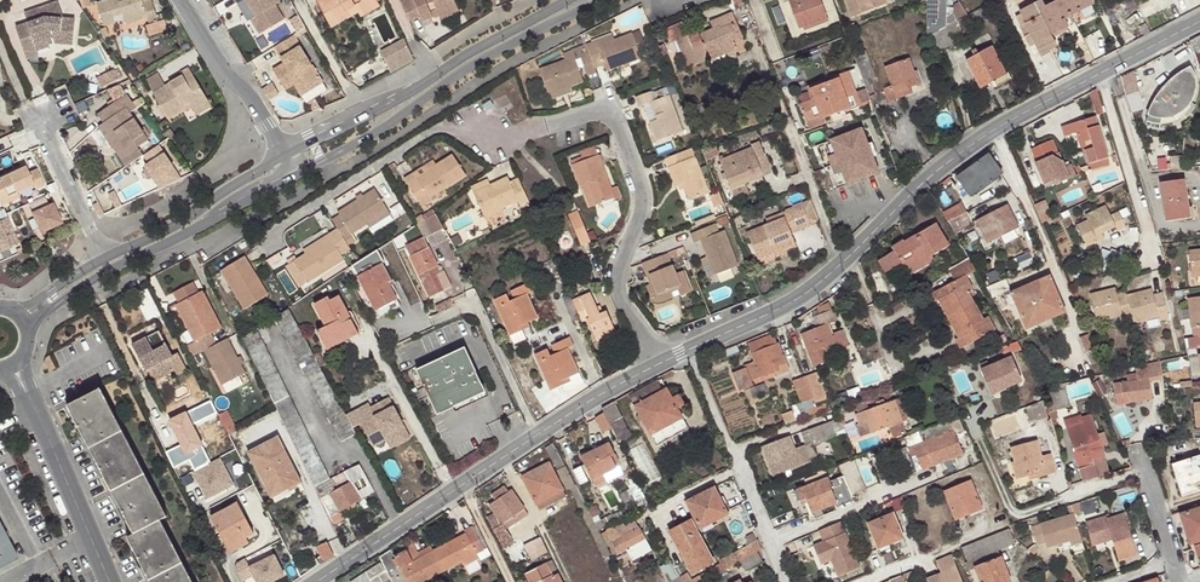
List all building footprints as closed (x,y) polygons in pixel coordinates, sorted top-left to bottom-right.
[(120,0),(109,0),(98,4),(105,25),(115,21),(114,17),(125,14),(127,24),(149,18),(151,24),(146,25),(150,35),(168,29),(165,19),(160,21),(153,0),(147,0),(143,1),(143,0),(125,0),(120,1),(120,0)] [(258,16),(253,18),(262,34),(287,19),(277,5),(282,1),(281,0),(248,0),(258,16)] [(329,21),(347,11),(346,8),(355,3),(360,13),(379,2),(383,0),(317,0),(329,21)] [(401,3),(410,22),(421,18),(422,22),(439,16),(457,8),(453,0),(407,0),(401,3)] [(788,3),(799,32),(827,21),(819,0),(797,0),(788,3)] [(888,5),(886,0),(846,0),(853,15),(863,11),(864,14),(888,5)] [(927,38),(932,35),(946,28),(946,0),(934,0),(927,0),(927,2),(927,38)] [(1021,11),(1026,22),(1025,23),(1041,55),(1056,47),(1051,36),(1068,27),(1064,18),(1067,16),(1060,0),(1059,0),(1045,7),(1042,0),(1021,11)] [(1067,16),(1093,3),(1092,0),(1060,0),(1067,16)] [(736,6),(734,1),(727,4),(729,9),(736,6)] [(381,6),(379,2),(360,13),(363,17),(381,6)] [(17,29),(26,54),(37,50),(38,52),(49,48),(49,46),(55,44),(74,45),(75,20),(64,20),(58,3),(25,14),(29,24),(17,29)] [(347,11),(329,21),(333,28),(360,13),(355,3),(346,8),(347,11)] [(458,12),(457,8),(439,16),(441,20),(458,12)] [(678,41),(689,65),(708,57),(709,59),(726,52),(727,54),(737,49),(735,43),(731,34),(735,32),(734,28),(739,25),(734,12),(711,22),(714,29),(701,36),(698,32),(678,41)] [(682,21),(667,26),(671,38),(686,32),(682,21)] [(961,31),(958,21),(946,28),(932,35),(937,51),(953,46),(950,35),(961,31)] [(745,38),(739,25),(734,28),(735,32),(731,34),(735,43),(745,38)] [(108,27),(102,29),(105,38),(111,36),(108,27)] [(597,42),(588,45),(590,51),(593,57),(597,68),(606,65),(608,72),(644,59),(634,32),(614,40),(599,46),(597,42)] [(297,34),(277,46),(287,62),(276,69),(285,84),(300,74),(311,91),(326,82),(315,64),(314,65),(303,46),(304,46),(297,34)] [(613,35),(597,42),(599,46),(614,40),(613,35)] [(1190,41),(1199,67),(1199,36),(1190,41)] [(380,51),(381,55),(404,42),(405,41),(404,39),(380,51)] [(381,55),(391,75),(414,62),(405,41),(404,42),(381,55)] [(591,77),(600,74),(597,68),(593,57),(590,51),(588,45),(580,48),(582,54),(584,60),(591,77)] [(992,48),(983,53),(986,60),(996,54),(992,48)] [(37,50),(26,54),(28,59),(39,55),(38,52),(37,50)] [(708,57),(689,65),(691,70),(710,62),(710,63),(727,56),(727,54),(726,52),(709,59),(708,57)] [(986,60),(983,53),(968,61),(982,89),(995,83),(1007,76),(996,54),(986,60)] [(579,62),(576,56),(542,70),(551,96),(575,87),(586,82),(579,62)] [(903,92),(911,89),(920,86),(910,59),(887,67),(893,87),(886,90),(890,103),(905,98),(903,92)] [(121,65),(97,76),(102,86),(125,75),(121,65)] [(170,119),(186,110),(184,107),(190,103),(193,107),(195,111),(210,101),(190,68),(182,73),(184,78),(155,94),(170,119)] [(1147,116),(1149,117),(1151,118),(1154,119),(1156,119),(1160,120),(1162,120),(1167,119),(1172,119),(1176,117),(1180,115),(1186,111),(1189,108),(1191,104),(1194,99),(1196,94),(1196,89),(1196,83),(1195,78),(1194,74),(1191,68),(1187,70),(1179,74),(1172,79),(1166,85),(1162,90),(1158,95),(1154,101),(1151,107),(1148,112),(1147,116)] [(1122,74),(1126,91),(1139,89),(1136,71),(1122,74)] [(300,74),(285,84),(288,89),(297,83),(304,95),(311,91),(300,74)] [(801,104),(808,122),(823,116),(832,113),(834,113),(833,112),(836,111),(836,110),(845,107),(847,111),(846,111),(847,114),(871,105),(869,102),(861,105),(850,75),(810,90),(811,92),(813,99),(801,104)] [(1007,76),(995,83),(997,88),(1010,81),(1007,76)] [(577,92),(575,87),(551,96),(553,102),(577,92)] [(913,95),(911,89),(903,92),(905,98),(913,95)] [(798,96),(801,104),(813,99),(811,92),(798,96)] [(639,108),(647,105),(651,104),(658,121),(654,123),(650,124),(657,144),(683,134),(669,97),(655,101),(652,93),(636,99),(639,108)] [(102,129),(115,148),(123,143),(128,150),(125,152),(134,167),(148,159),(142,150),(152,142),(150,139),(144,130),(133,114),(138,110),(128,96),(101,115),(108,125),(102,129)] [(213,107),(210,101),(195,111),(198,116),(213,107)] [(494,101),(486,105),(490,110),(497,106),(494,101)] [(651,104),(647,105),(654,123),(658,121),(651,104)] [(849,120),(847,114),(846,111),(847,111),(845,107),(836,110),(836,111),(833,112),(834,113),(832,113),(836,124),(849,120)] [(811,129),(825,124),(823,116),(808,122),(811,129)] [(1151,118),(1149,117),(1148,122),(1162,125),(1162,120),(1160,120),(1156,119),(1154,119),(1151,118)] [(1078,134),(1082,148),(1086,147),(1088,154),(1090,164),(1109,159),(1096,118),(1062,129),(1065,137),(1078,134)] [(148,128),(144,130),(150,139),(154,136),(148,128)] [(818,147),(834,192),(880,174),(874,158),(870,146),(864,130),(818,147)] [(753,148),(720,161),(732,189),(764,176),(759,161),(766,159),(760,142),(752,145),(753,148)] [(1046,186),(1053,183),(1060,180),(1062,183),(1076,177),(1070,166),(1065,168),(1053,142),(1031,150),(1046,186)] [(123,143),(115,148),(133,175),(150,163),(148,159),(134,167),(125,152),(128,150),(123,143)] [(874,144),(870,146),(874,158),(879,157),(874,144)] [(710,196),(693,150),(691,151),(665,160),(676,189),(684,185),(692,203),(710,196)] [(419,178),(416,173),(407,179),(421,200),(428,196),(430,200),(469,175),(455,155),(439,165),(419,178)] [(592,159),(580,163),(574,166),(582,186),(585,185),(589,183),(597,206),(617,198),(618,201),(622,199),(617,187),(613,189),(601,156),(592,159)] [(989,156),(959,178),(971,196),(980,190),(980,191),(994,182),(993,180),(1003,173),(989,156)] [(1111,166),(1109,159),(1090,164),(1092,171),(1111,166)] [(436,160),(416,173),(419,178),(439,165),(436,160)] [(3,207),(20,200),(37,193),(40,197),(48,193),(40,176),(31,180),(28,173),(0,187),(0,200),(3,207)] [(476,193),(498,183),(495,178),(474,188),(476,193)] [(529,199),(521,179),(512,182),(510,178),(498,183),(476,193),(486,216),(503,208),(520,201),(522,205),(531,202),(529,199)] [(1185,210),(1189,209),(1185,180),(1162,183),(1167,221),(1185,219),(1185,210)] [(589,183),(585,185),(593,207),(597,206),(589,183)] [(343,216),(335,221),(340,229),(349,242),(357,237),(356,235),(370,225),(392,212),(377,190),(341,213),(343,216)] [(1038,202),(1042,219),(1052,216),(1048,200),(1038,202)] [(802,205),(811,225),(818,222),(810,202),(802,205)] [(749,234),(758,258),(775,252),(795,244),(792,234),(811,226),(811,225),(802,205),(794,208),(794,210),(783,215),(785,219),(765,227),(749,234)] [(1008,206),(978,221),(988,242),(1018,227),(1008,206)] [(1089,221),(1077,226),(1087,247),(1099,241),(1097,237),(1116,227),(1119,232),(1127,228),(1120,212),(1112,217),(1107,206),(1087,216),(1089,221)] [(55,207),(35,216),(44,235),(64,226),(55,207)] [(590,238),(578,207),(567,212),(579,242),(590,238)] [(506,212),(503,208),(486,216),(487,220),(506,212)] [(394,216),(392,212),(370,225),(374,230),(394,216)] [(967,213),(949,222),(955,234),(973,225),(967,213)] [(764,222),(765,227),(785,219),(783,215),(764,222)] [(438,216),(427,221),(434,236),(445,230),(438,216)] [(0,225),(0,256),(21,247),(9,221),(0,225)] [(700,243),(707,259),(714,278),(738,268),(724,232),(717,234),(714,224),(691,233),(696,245),(700,243)] [(895,251),(880,260),(887,272),(902,264),(900,260),(905,258),(911,268),(950,246),(937,225),(903,244),(902,242),(893,247),(895,251)] [(344,256),(354,250),(349,242),(340,229),(331,235),(334,239),(308,254),(297,262),(289,267),(302,288),(310,282),(347,259),(344,256)] [(306,250),(308,254),(334,239),(331,235),(306,250)] [(434,270),(438,268),(424,238),(407,247),(432,298),(445,292),(437,276),(434,270)] [(795,244),(775,252),(777,257),(798,249),(795,244)] [(1193,272),(1199,271),(1199,250),(1190,251),(1193,272)] [(672,252),(646,261),(652,275),(654,273),(658,282),(662,293),(682,286),(685,295),(696,291),(688,270),(680,273),(672,252)] [(248,268),(251,266),(245,257),(222,272),(230,286),(234,293),(246,311),(270,296),(258,278),(256,280),(248,268)] [(714,278),(707,259),(702,261),(709,280),(714,278)] [(976,270),(970,259),(950,270),(955,282),(933,294),(937,302),(938,302),(941,300),(952,320),(978,307),(970,292),(973,291),(967,276),(976,270)] [(378,312),(399,301),(390,283),(392,282),(384,265),(360,278),(378,312)] [(258,278),(251,266),(248,268),(256,280),(258,278)] [(1050,278),(1006,297),(1010,306),(1017,304),(1027,328),(1065,313),(1050,278)] [(986,288),(992,298),(1011,290),(1007,279),(986,288)] [(662,293),(658,282),(652,284),(655,294),(660,301),(671,299),(685,295),(682,286),(662,293)] [(508,294),(494,301),(511,337),(514,336),(516,341),(525,337),(523,331),(532,327),(530,324),(540,320),(529,295),(535,292),(531,283),(513,292),(517,300),(511,303),(508,294)] [(1133,317),(1128,299),(1119,301),(1117,293),(1116,288),(1092,296),(1099,321),(1124,315),(1124,318),(1133,317)] [(1128,299),(1133,317),(1134,321),(1159,316),(1161,321),(1169,319),(1164,300),(1155,301),(1154,295),(1153,290),(1127,296),(1128,299)] [(1125,291),(1117,293),(1119,301),(1128,299),(1127,296),(1125,291)] [(222,329),(203,293),(177,306),(201,354),(205,352),(218,345),(213,334),(222,329)] [(1155,301),(1164,300),(1163,293),(1154,295),(1155,301)] [(592,295),(573,302),(580,317),(588,315),(590,319),(587,320),(597,344),(600,343),(618,336),(609,312),(600,316),(592,295)] [(318,331),(325,344),(345,334),(346,336),(358,330),(341,296),(331,301),(329,298),(315,305),(327,327),(318,331)] [(571,296),(564,299),(572,321),(580,317),(573,302),(571,296)] [(1189,300),(1192,330),(1199,329),(1199,338),(1199,298),(1189,300)] [(941,300),(938,302),(959,339),(962,338),(952,320),(941,300)] [(402,307),(399,301),(378,312),(381,318),(402,307)] [(984,320),(978,307),(952,320),(962,338),(959,339),(957,340),(961,349),(996,331),(989,317),(984,320)] [(303,335),(290,310),(276,319),(342,442),(357,435),(339,402),(303,335)] [(828,355),(832,353),(849,347),(843,331),(834,333),(830,324),(838,321),(834,311),(814,318),(818,328),(802,335),(814,367),(830,361),(828,355)] [(1091,364),(1103,360),(1082,313),(1072,319),(1091,364)] [(258,330),(244,339),(271,396),(279,412),(302,460),(316,487),(329,481),(331,479),(258,330)] [(345,334),(325,344),(328,350),(360,334),(358,330),(346,336),(345,334)] [(159,332),(133,346),(147,372),(150,370),(156,381),(176,371),(170,360),(173,358),(159,332)] [(621,342),(618,336),(600,343),(603,349),(621,342)] [(549,350),(536,356),(552,391),(572,382),(571,379),(580,374),(570,349),(575,347),(571,339),(554,346),(557,354),(552,357),(549,350)] [(218,345),(205,352),(208,359),(231,346),(228,340),(218,345)] [(779,343),(752,354),(755,362),(745,366),(751,383),(772,375),(773,378),(789,371),(779,343)] [(231,346),(208,359),(222,385),(246,373),(231,346)] [(466,349),(418,371),(438,416),(487,394),(466,349)] [(1012,358),(983,370),(993,394),(1021,382),(1012,358)] [(1114,384),(1118,406),(1153,400),(1151,382),(1164,379),(1162,361),(1136,367),(1136,374),(1128,375),(1127,375),(1128,382),(1114,384)] [(817,373),(806,378),(815,400),(816,404),(828,400),(817,373)] [(815,400),(806,378),(794,382),(803,404),(815,400)] [(677,409),(671,399),(661,380),(631,396),(657,446),(688,429),(677,409)] [(1049,394),(1054,410),(1071,406),(1066,389),(1049,394)] [(123,430),(101,390),(69,406),(91,448),(123,430)] [(678,395),(671,399),(677,409),(684,405),(678,395)] [(395,446),(411,438),(389,398),(372,407),(377,417),(362,424),(372,444),(389,434),(395,446)] [(900,400),(857,416),(860,425),(858,426),(862,438),(890,427),(894,438),(907,433),(903,422),(908,420),(900,400)] [(1048,419),(1044,401),(1027,408),(1031,424),(1048,419)] [(633,437),(615,403),(603,410),(605,414),(612,429),(620,444),(633,437)] [(820,413),(829,410),(825,403),(817,406),(820,413)] [(811,417),(820,413),(817,406),(808,409),(811,417)] [(1050,412),(1053,425),(1058,424),(1054,410),(1050,412)] [(783,416),(787,425),(797,422),(793,411),(783,416)] [(612,429),(605,414),(596,419),(603,434),(612,429)] [(1084,482),(1100,476),(1096,463),(1093,458),(1098,457),(1104,455),(1102,446),(1109,444),(1105,432),(1098,434),(1091,415),(1082,418),(1083,424),(1067,428),(1084,482)] [(844,431),(839,419),(802,432),(804,438),(811,436),(815,446),(829,441),(828,438),(844,431)] [(960,443),(951,420),(904,439),(912,457),(915,455),(928,486),(970,468),(960,443)] [(146,474),(123,430),(91,448),(113,490),(146,474)] [(391,449),(395,446),(389,434),(372,444),(374,447),(387,441),(391,449)] [(791,437),(763,447),(774,475),(818,459),(812,444),(796,449),(791,437)] [(280,439),(254,451),(269,481),(265,482),(272,496),(293,485),(295,488),(302,485),(280,439)] [(1011,448),(1015,462),(1020,478),(1028,476),(1035,474),(1036,478),(1057,473),(1051,454),(1042,456),(1037,441),(1011,448)] [(608,444),(591,452),(603,476),(617,469),(612,457),(615,454),(608,444)] [(568,492),(569,491),(570,490),(577,487),(554,445),(546,449),(559,472),(558,473),(568,492)] [(269,481),(254,451),(250,453),(265,482),(269,481)] [(591,452),(581,457),(585,466),(576,470),(583,486),(592,481),(596,488),(607,482),(603,476),(591,452)] [(1176,464),(1179,472),(1174,474),(1178,487),(1182,485),(1185,494),(1199,489),(1199,456),(1176,464)] [(220,459),(194,472),(208,498),(234,485),(220,459)] [(853,459),(839,465),(850,493),(864,487),(853,459)] [(1020,478),(1015,462),(1011,463),(1016,479),(1020,478)] [(549,464),(523,477),(541,511),(566,498),(549,464)] [(357,481),(367,476),(361,465),(351,469),(357,481)] [(839,465),(826,470),(829,478),(797,490),(801,501),(807,499),(809,504),(813,514),(852,498),(850,493),(839,465)] [(329,481),(334,490),(350,482),(346,472),(331,479),(329,481)] [(168,518),(146,474),(113,490),(136,534),(161,521),(168,518)] [(341,512),(361,501),(352,484),(336,493),(334,490),(329,481),(316,487),(322,500),(335,523),(344,519),(341,512)] [(970,482),(945,493),(957,519),(982,509),(970,482)] [(273,499),(295,488),(293,485),(272,496),(273,499)] [(604,561),(612,557),(599,531),(596,526),(578,487),(577,487),(570,490),(569,491),(604,561)] [(686,501),(697,523),(712,516),(716,522),(728,515),(714,488),(686,501)] [(488,525),(495,538),(527,521),(514,496),(510,497),(507,491),(492,498),(496,505),(492,507),(499,519),(488,525)] [(213,518),(229,548),(247,539),(253,536),(237,505),(213,518)] [(1190,544),(1195,542),(1199,556),(1199,509),(1181,515),(1190,544)] [(894,513),(868,524),(880,556),(895,550),(893,543),(904,538),(894,513)] [(1106,516),(1087,522),(1094,545),(1114,539),(1121,560),(1139,554),(1125,514),(1106,519),(1106,516)] [(1047,548),(1070,541),(1082,538),(1074,515),(1033,528),(1036,541),(1044,539),(1047,548)] [(712,516),(697,523),(700,529),(716,522),(712,516)] [(632,517),(606,531),(618,554),(632,547),(637,555),(650,548),(632,517)] [(21,558),(9,534),(0,518),(0,569),(21,558)] [(128,538),(150,580),(182,562),(161,521),(136,534),(128,538)] [(691,521),(670,532),(692,573),(713,563),(691,521)] [(843,521),(821,530),(826,542),(816,546),(823,564),(833,560),(840,577),(862,568),(843,521)] [(465,531),(467,536),(474,532),(472,527),(465,531)] [(968,561),(998,550),(1015,544),(1009,530),(963,547),(968,561)] [(467,536),(433,552),(444,573),(464,563),(466,567),(480,560),(477,555),(484,551),(474,532),(467,536)] [(532,559),(550,551),(543,535),(525,542),(532,559)] [(1082,538),(1070,541),(1072,546),(1083,543),(1082,538)] [(247,539),(229,548),(231,553),(250,544),(247,539)] [(758,539),(719,561),(721,565),(694,581),(690,573),(680,578),(683,581),(706,581),(709,580),(741,561),(757,552),(762,549),(758,539)] [(324,562),(335,557),(328,543),(318,548),(324,562)] [(304,544),(295,551),(298,555),(307,548),(304,544)] [(969,571),(976,569),(981,581),(1009,581),(998,550),(968,561),(965,562),(969,571)] [(380,561),(386,572),(391,581),(426,581),(444,573),(433,552),(413,562),(406,551),(395,557),(392,552),(380,558),(380,561)] [(763,562),(757,552),(741,561),(747,571),(763,562)] [(938,567),(954,561),(952,555),(936,561),(938,567)] [(236,568),(243,581),(255,575),(259,581),(272,581),(285,575),(275,556),(250,568),(246,560),(237,565),(236,568)] [(954,561),(938,567),(941,573),(927,580),(928,581),(963,581),(954,561)] [(151,581),(193,581),(182,562),(150,580),(151,581)] [(386,572),(385,573),(379,564),(351,581),(389,581),(391,581),(386,572)] [(525,574),(529,581),(562,581),(558,576),(557,575),(554,576),(547,564),(525,574)]
